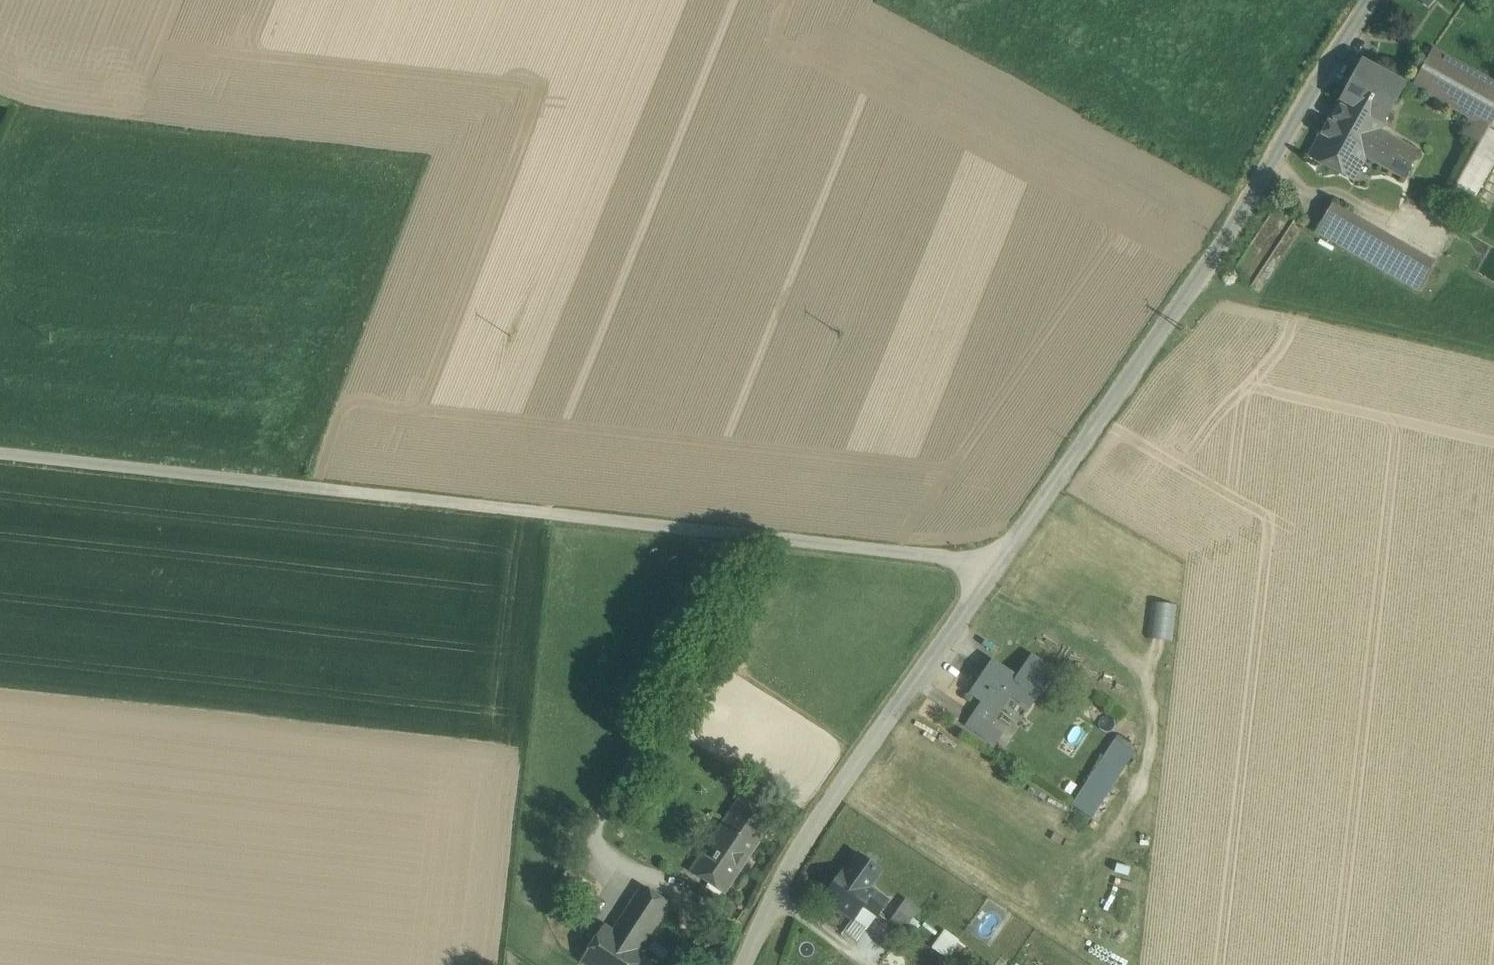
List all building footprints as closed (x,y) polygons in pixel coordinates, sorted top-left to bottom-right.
[(1432,51),(1414,84),(1453,106),(1409,183),(1465,214),(1493,162),(1493,132),(1489,129),(1493,120),(1493,85),(1432,51)] [(1404,86),(1362,62),(1342,98),(1384,122),(1404,86)] [(1342,98),(1311,155),(1353,178),(1365,156),(1380,130),(1384,122),(1342,98)] [(1420,152),(1380,130),(1365,156),(1405,178),(1420,152)] [(1350,215),(1332,204),(1316,232),(1334,242),(1350,215)] [(1437,264),(1350,215),(1334,242),(1421,292),(1437,264)] [(1016,678),(991,661),(970,692),(983,700),(974,712),(993,725),(1014,694),(1032,707),(1055,673),(1030,657),(1016,678)] [(993,725),(974,712),(967,723),(985,736),(993,725)] [(1117,742),(1073,805),(1092,818),(1135,752),(1117,742)] [(741,796),(692,871),(725,893),(775,818),(741,796)] [(871,892),(844,872),(826,896),(842,908),(841,910),(853,919),(864,904),(877,914),(887,901),(873,890),(871,892)] [(614,932),(605,926),(583,960),(591,964),(638,964),(645,953),(640,949),(669,904),(643,887),(614,932)] [(906,900),(889,923),(902,932),(919,909),(906,900)] [(932,947),(947,956),(959,937),(944,928),(932,947)]
